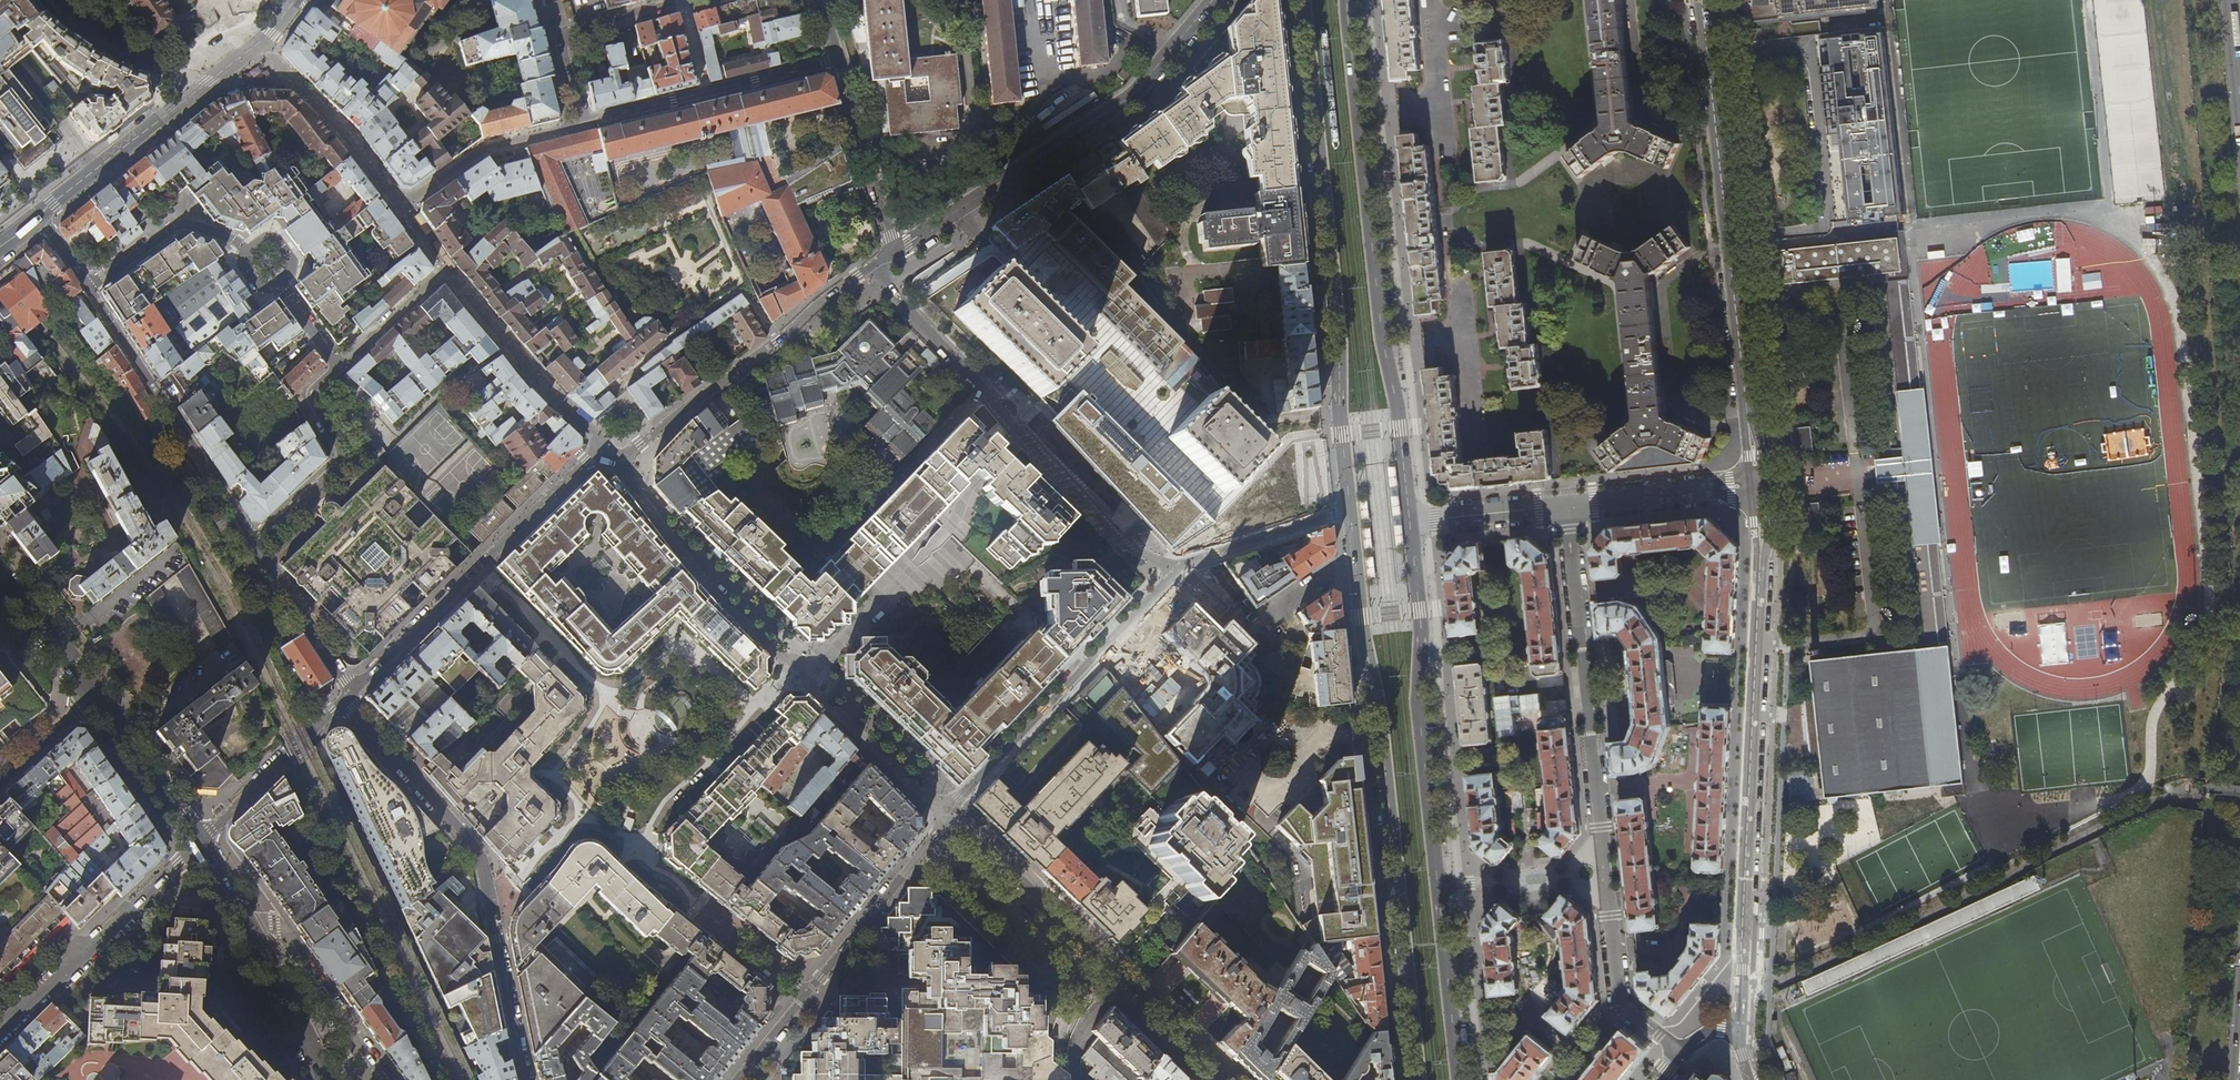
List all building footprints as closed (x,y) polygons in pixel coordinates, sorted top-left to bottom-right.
[(152,37),(165,29),(177,21),(164,0),(129,0),(152,37)] [(349,34),(353,37),(372,51),(379,41),(398,55),(431,10),(434,12),(438,7),(441,9),(448,0),(336,0),(331,6),(356,24),(349,34)] [(522,99),(529,128),(544,124),(559,120),(548,78),(553,77),(547,53),(540,29),(536,30),(530,5),(529,0),(499,0),(490,2),(493,14),(497,30),(458,44),(465,68),(515,54),(523,84),(518,86),(522,99)] [(608,10),(618,8),(631,4),(630,0),(605,0),(608,10)] [(757,15),(755,4),(754,0),(742,0),(738,1),(743,19),(746,18),(757,15)] [(907,58),(901,0),(863,0),(871,81),(883,80),(889,136),(957,130),(955,105),(960,105),(955,54),(907,58)] [(990,105),(1019,102),(1009,0),(981,0),(990,105)] [(1079,67),(1107,65),(1106,60),(1111,59),(1110,52),(1106,53),(1100,0),(1072,0),(1079,67)] [(1139,173),(1153,163),(1158,170),(1201,139),(1203,139),(1202,136),(1209,131),(1208,122),(1224,111),(1226,114),(1228,115),(1230,116),(1234,116),(1242,115),(1246,147),(1243,149),(1244,150),(1247,179),(1256,178),(1258,194),(1295,190),(1292,167),(1289,132),(1286,110),(1283,80),(1279,46),(1277,20),(1275,0),(1251,0),(1248,3),(1230,25),(1217,40),(1202,58),(1193,69),(1197,75),(1188,82),(1178,89),(1182,95),(1166,107),(1127,135),(1118,142),(1124,151),(1139,173)] [(1137,18),(1166,15),(1164,0),(1135,0),(1137,18)] [(1395,82),(1412,80),(1411,71),(1421,70),(1419,49),(1419,42),(1418,42),(1418,37),(1420,37),(1419,26),(1417,26),(1416,21),(1417,21),(1416,14),(1415,14),(1414,0),(1386,0),(1388,22),(1393,65),(1395,82)] [(1594,17),(1595,17),(1597,34),(1604,96),(1603,96),(1604,105),(1605,122),(1607,122),(1607,126),(1606,128),(1604,130),(1603,130),(1587,141),(1587,142),(1583,145),(1566,157),(1582,178),(1615,155),(1619,153),(1622,153),(1627,152),(1632,153),(1669,169),(1680,145),(1657,134),(1657,133),(1639,126),(1638,127),(1636,125),(1635,124),(1633,121),(1633,119),(1634,119),(1632,93),(1630,93),(1622,15),(1623,15),(1621,0),(1592,0),(1594,17)] [(1745,23),(1792,19),(1877,9),(1876,0),(1747,0),(1745,23)] [(2112,204),(2159,200),(2142,0),(2095,0),(2112,204)] [(803,37),(799,16),(778,20),(778,16),(774,17),(773,10),(768,10),(767,1),(755,4),(757,15),(770,68),(779,65),(775,49),(769,51),(768,45),(803,37)] [(695,22),(698,31),(716,26),(715,21),(717,21),(717,18),(714,19),(712,12),(725,9),(725,5),(693,15),(695,22)] [(349,34),(338,28),(326,19),(313,7),(299,26),(282,49),(283,54),(289,61),(302,75),(303,75),(309,81),(323,94),(344,115),(359,130),(384,107),(414,79),(424,73),(398,55),(379,41),(372,51),(392,68),(372,88),(361,78),(356,84),(337,63),(332,68),(313,50),(321,38),(342,51),(353,37),(349,34)] [(11,153),(17,160),(25,170),(50,149),(54,146),(44,133),(42,131),(37,125),(45,119),(49,116),(14,71),(21,65),(25,62),(44,87),(43,88),(62,111),(73,102),(59,86),(53,80),(49,83),(30,58),(27,53),(31,49),(30,48),(22,38),(17,32),(6,17),(0,10),(0,139),(11,153)] [(66,32),(44,11),(26,25),(30,32),(22,38),(30,48),(31,49),(41,40),(56,58),(61,60),(61,62),(82,77),(81,79),(83,80),(84,78),(86,79),(91,86),(92,86),(91,93),(105,95),(106,90),(112,91),(114,91),(115,89),(118,93),(112,98),(111,97),(109,98),(110,99),(107,102),(106,102),(96,100),(96,98),(91,97),(79,108),(79,109),(71,116),(79,127),(83,132),(89,140),(94,141),(98,141),(138,110),(151,100),(147,78),(132,72),(122,68),(116,65),(106,59),(92,51),(81,43),(72,37),(66,32)] [(657,43),(685,35),(681,23),(678,14),(655,21),(656,24),(659,24),(662,33),(657,34),(653,32),(651,22),(636,26),(641,48),(657,43)] [(757,15),(746,18),(752,50),(757,49),(758,51),(759,51),(761,56),(717,67),(711,45),(714,44),(712,35),(718,34),(718,35),(736,30),(734,21),(716,26),(698,31),(700,37),(703,48),(710,82),(740,75),(770,68),(757,15)] [(1793,24),(1794,37),(1823,34),(1821,20),(1793,24)] [(1907,215),(1886,34),(1864,36),(1864,42),(1846,44),(1845,38),(1820,41),(1823,64),(1833,63),(1850,221),(1866,219),(1865,214),(1883,212),(1884,217),(1907,215)] [(1845,38),(1846,44),(1864,42),(1864,36),(1863,34),(1845,36),(1845,38)] [(689,51),(685,35),(657,43),(661,60),(664,59),(666,68),(659,70),(658,67),(647,70),(649,79),(654,96),(675,91),(698,86),(689,51)] [(1481,70),(1482,85),(1503,83),(1510,83),(1506,40),(1478,42),(1480,63),(1479,63),(1480,70),(1481,70)] [(613,107),(633,102),(629,84),(621,44),(609,47),(608,46),(604,47),(609,66),(604,67),(601,70),(603,80),(587,84),(593,112),(613,107)] [(1117,74),(1122,78),(1128,71),(1124,67),(1117,74)] [(460,104),(454,97),(451,99),(426,72),(424,73),(414,79),(427,93),(416,104),(417,106),(432,125),(460,104)] [(767,121),(839,104),(832,78),(824,74),(749,93),(628,123),(579,135),(539,145),(526,148),(540,186),(546,185),(568,233),(584,226),(556,160),(602,148),(605,162),(745,126),(746,132),(740,133),(746,158),(747,158),(749,164),(707,173),(721,216),(759,199),(782,249),(776,252),(785,271),(790,268),(804,299),(809,295),(823,285),(825,271),(797,207),(788,186),(769,194),(755,162),(762,160),(755,130),(769,127),(767,121)] [(633,83),(629,84),(633,102),(644,99),(654,96),(649,79),(640,81),(639,80),(637,78),(633,79),(632,81),(633,83)] [(1478,111),(1480,127),(1501,127),(1508,126),(1503,83),(1482,85),(1475,85),(1477,103),(1478,111)] [(1069,106),(1078,102),(1080,106),(1095,101),(1090,89),(1066,98),(1069,106)] [(293,93),(291,91),(275,91),(252,90),(242,94),(251,115),(256,111),(268,112),(268,110),(281,110),(318,160),(323,156),(334,170),(349,159),(324,125),(318,117),(293,93)] [(278,167),(251,115),(242,94),(229,98),(216,102),(203,112),(190,122),(209,136),(217,130),(221,133),(224,132),(226,136),(228,136),(238,131),(262,176),(263,175),(278,167)] [(462,103),(457,95),(454,97),(460,104),(462,103)] [(482,107),(472,114),(478,124),(482,139),(493,137),(507,133),(529,128),(522,99),(511,102),(509,107),(486,112),(486,110),(482,107)] [(460,104),(432,125),(427,129),(436,141),(472,114),(462,103),(460,104)] [(1053,117),(1064,113),(1060,103),(1039,112),(1046,129),(1057,124),(1053,117)] [(396,124),(384,107),(359,130),(365,138),(371,147),(395,125),(396,124)] [(189,155),(209,136),(190,122),(182,128),(178,131),(172,136),(189,155)] [(409,143),(395,125),(371,147),(377,155),(383,163),(409,143)] [(1501,127),(1480,127),(1473,128),(1476,157),(1476,163),(1477,163),(1479,183),(1506,180),(1501,127)] [(451,161),(436,141),(427,129),(411,141),(419,152),(418,153),(423,159),(424,159),(434,173),(451,161)] [(1421,315),(1421,317),(1431,316),(1431,314),(1437,313),(1436,300),(1445,299),(1443,278),(1444,277),(1443,270),(1442,270),(1440,249),(1440,248),(1440,242),(1439,242),(1438,231),(1439,231),(1438,221),(1437,212),(1436,212),(1435,201),(1436,201),(1435,195),(1432,172),(1433,172),(1432,165),(1431,165),(1429,145),(1420,146),(1418,133),(1412,134),(1411,132),(1402,133),(1402,135),(1401,136),(1402,151),(1407,193),(1410,224),(1411,234),(1415,274),(1420,315),(1421,315)] [(165,182),(189,155),(172,136),(159,146),(145,157),(165,182)] [(411,141),(409,143),(383,163),(393,176),(402,188),(410,189),(420,182),(434,173),(424,159),(423,159),(416,164),(411,157),(418,152),(418,153),(419,152),(411,141)] [(831,191),(850,184),(851,181),(843,148),(838,152),(788,186),(797,207),(805,203),(831,191)] [(1144,181),(1139,173),(1124,151),(1071,186),(1082,201),(1096,220),(1135,273),(1147,261),(1115,219),(1107,214),(1103,217),(1097,207),(1123,190),(1127,196),(1130,204),(1160,248),(1172,236),(1136,187),(1144,181)] [(147,193),(158,209),(176,195),(165,182),(145,157),(136,164),(128,171),(128,172),(142,187),(147,193)] [(540,186),(530,159),(495,168),(489,158),(472,170),(484,189),(495,203),(542,191),(540,186)] [(349,159),(334,170),(308,189),(315,199),(342,179),(345,183),(348,181),(361,200),(356,204),(354,202),(331,221),(338,231),(378,197),(372,189),(354,165),(349,159)] [(335,234),(305,193),(306,192),(289,169),(282,175),(278,167),(263,175),(262,183),(253,181),(244,189),(241,189),(220,162),(207,171),(206,175),(204,174),(187,187),(206,212),(214,222),(217,219),(224,226),(227,228),(234,230),(245,230),(249,235),(279,214),(289,227),(286,229),(305,255),(308,253),(313,258),(312,269),(313,270),(299,280),(303,286),(297,290),(300,294),(307,305),(311,311),(333,293),(341,303),(353,294),(350,290),(370,276),(348,245),(350,241),(362,232),(368,238),(371,236),(377,244),(379,242),(394,261),(414,245),(411,240),(398,223),(384,205),(378,197),(338,231),(335,234)] [(9,182),(6,174),(0,166),(0,189),(9,182)] [(503,242),(514,232),(507,221),(484,239),(467,257),(462,250),(472,241),(452,216),(454,214),(449,208),(465,196),(468,200),(484,189),(472,170),(463,175),(447,187),(431,198),(422,204),(420,212),(434,231),(433,231),(439,241),(451,258),(461,271),(467,277),(485,260),(503,242)] [(142,187),(128,172),(128,173),(119,179),(110,186),(122,203),(131,196),(135,202),(147,193),(142,187)] [(1176,384),(1197,406),(1208,395),(1238,423),(1242,418),(1203,365),(1181,343),(1180,344),(1150,313),(1130,294),(1123,287),(1132,278),(1065,212),(1082,201),(1071,186),(1066,179),(1035,199),(995,226),(991,229),(993,232),(1013,251),(1018,247),(1019,247),(1025,242),(1025,243),(1031,238),(1032,240),(1038,234),(1039,236),(1042,233),(1052,243),(1051,244),(1060,253),(1075,268),(1109,301),(1100,311),(1128,338),(1156,367),(1157,366),(1176,384)] [(100,193),(90,200),(117,234),(125,245),(143,232),(122,203),(110,186),(109,185),(100,193)] [(1295,190),(1258,194),(1254,194),(1256,215),(1249,215),(1249,211),(1200,216),(1201,224),(1197,224),(1199,244),(1202,243),(1203,251),(1253,246),(1252,241),(1258,241),(1262,271),(1275,269),(1303,265),(1301,249),(1297,211),(1295,190)] [(807,206),(833,194),(831,191),(805,203),(807,206)] [(117,234),(90,200),(75,213),(60,224),(59,230),(65,239),(77,231),(82,226),(92,218),(108,240),(117,234)] [(1866,219),(1866,224),(1884,222),(1884,217),(1883,212),(1865,214),(1866,219)] [(1842,231),(1840,222),(1831,223),(1832,232),(1842,231)] [(1654,240),(1642,248),(1639,250),(1635,251),(1632,251),(1627,251),(1588,235),(1577,259),(1600,270),(1600,271),(1619,279),(1619,278),(1620,278),(1622,280),(1624,283),(1624,285),(1624,286),(1623,286),(1626,312),(1627,311),(1627,315),(1635,390),(1636,401),(1637,416),(1638,416),(1638,418),(1638,420),(1636,423),(1635,424),(1634,423),(1622,432),(1618,435),(1618,436),(1598,451),(1613,473),(1621,472),(1627,471),(1680,465),(1686,465),(1700,463),(1711,438),(1688,428),(1689,427),(1677,422),(1676,423),(1668,419),(1667,418),(1665,415),(1665,413),(1666,413),(1664,387),(1663,387),(1654,309),(1655,309),(1652,283),(1651,283),(1651,281),(1652,278),(1654,275),(1655,274),(1655,275),(1671,264),(1671,263),(1691,248),(1675,226),(1654,241),(1654,240)] [(1822,767),(1825,799),(1964,784),(1949,646),(1948,646),(1937,543),(1942,543),(1925,389),(1920,389),(1903,231),(1846,237),(1847,245),(1776,251),(1780,284),(1876,274),(1876,282),(1886,281),(1899,392),(1897,392),(1903,448),(1890,449),(1891,458),(1875,460),(1878,485),(1894,483),(1895,492),(1907,491),(1913,546),(1915,546),(1926,648),(1922,649),(1921,634),(1913,635),(1914,644),(1905,645),(1906,650),(1810,660),(1813,692),(1804,693),(1812,768),(1822,767)] [(536,255),(514,232),(503,242),(512,252),(526,269),(538,260),(542,265),(558,256),(562,263),(564,262),(563,260),(577,252),(567,234),(566,234),(566,235),(536,255)] [(1176,384),(1157,366),(1156,367),(1128,338),(1100,311),(1109,301),(1075,268),(1060,253),(1051,244),(1052,243),(1042,233),(1039,236),(1038,234),(1032,240),(1031,238),(1025,243),(1025,242),(1019,247),(1018,247),(1013,251),(993,232),(987,240),(959,260),(956,256),(953,252),(924,272),(914,278),(912,282),(911,289),(912,293),(915,296),(920,299),(924,300),(929,299),(989,258),(994,258),(1004,267),(1005,269),(1005,270),(1000,274),(1007,280),(1016,289),(1029,301),(1053,325),(1062,335),(1075,346),(1083,356),(1071,368),(1040,399),(1038,398),(1033,403),(1050,421),(1079,391),(1212,523),(1226,510),(1252,483),(1253,483),(1248,479),(1243,474),(1232,485),(1223,494),(1178,449),(1166,437),(1197,406),(1176,384)] [(246,300),(227,274),(216,260),(209,249),(215,245),(213,242),(204,238),(191,234),(181,242),(181,241),(177,244),(175,242),(163,250),(149,260),(138,268),(139,269),(127,277),(127,276),(111,287),(101,294),(113,311),(121,324),(151,304),(166,295),(207,267),(221,291),(238,319),(254,347),(257,352),(271,342),(278,352),(304,333),(300,328),(289,314),(281,303),(276,306),(275,305),(256,319),(252,314),(255,312),(246,300)] [(31,265),(33,267),(40,287),(41,290),(48,284),(56,278),(66,271),(62,264),(54,252),(53,253),(43,241),(33,249),(24,255),(31,265)] [(493,270),(512,252),(503,242),(485,260),(491,266),(493,270)] [(222,255),(215,245),(209,249),(216,260),(222,256),(221,256),(222,255)] [(311,311),(343,351),(372,324),(432,269),(424,259),(417,249),(396,265),(395,265),(378,280),(376,278),(375,279),(378,282),(376,284),(379,289),(400,272),(403,275),(401,277),(402,279),(383,297),(381,299),(370,309),(357,293),(342,305),(341,303),(333,293),(311,311)] [(592,267),(582,249),(577,252),(587,270),(590,268),(592,267)] [(1499,307),(1520,304),(1514,250),(1486,253),(1488,272),(1488,279),(1489,279),(1492,308),(1499,307)] [(587,270),(577,252),(563,260),(564,262),(562,263),(561,264),(585,303),(586,302),(604,291),(590,268),(587,270)] [(498,286),(485,271),(491,266),(485,260),(467,277),(493,309),(499,317),(500,316),(536,290),(529,281),(527,282),(521,284),(503,295),(497,287),(498,286)] [(1303,265),(1275,269),(1283,340),(1310,337),(1306,297),(1303,265)] [(41,290),(40,287),(33,267),(23,275),(22,274),(0,292),(0,333),(1,334),(2,337),(15,327),(15,326),(49,299),(41,290)] [(183,320),(221,291),(207,267),(166,295),(183,320)] [(630,327),(603,288),(592,269),(593,268),(592,267),(590,268),(604,291),(586,302),(593,314),(585,319),(589,325),(586,328),(590,334),(599,327),(610,320),(623,340),(612,348),(612,349),(612,351),(616,354),(655,323),(651,318),(649,317),(645,317),(643,318),(630,327)] [(772,322),(804,299),(790,268),(785,271),(782,272),(787,282),(757,296),(772,322)] [(57,290),(78,318),(85,327),(98,318),(100,317),(94,308),(89,311),(83,303),(86,301),(81,295),(79,297),(76,296),(82,292),(78,286),(79,285),(69,269),(66,271),(56,278),(62,286),(57,290)] [(236,276),(232,270),(227,274),(246,300),(251,296),(236,276)] [(1062,335),(1053,325),(1029,301),(1016,289),(1007,280),(1000,274),(996,270),(953,313),(1038,398),(1040,399),(1071,368),(1083,356),(1075,346),(1062,335)] [(62,286),(56,278),(48,284),(54,292),(57,290),(62,286)] [(303,286),(299,280),(293,284),(297,290),(303,286)] [(539,333),(524,316),(527,313),(530,316),(555,299),(544,284),(536,290),(500,316),(509,327),(524,345),(539,333)] [(426,353),(413,338),(438,317),(443,324),(452,318),(452,317),(462,308),(457,302),(444,285),(432,296),(420,307),(419,306),(399,323),(393,328),(375,345),(376,346),(369,353),(346,373),(373,397),(382,390),(383,389),(366,373),(377,363),(395,347),(408,368),(418,360),(426,353)] [(1200,320),(1202,333),(1230,330),(1229,316),(1223,316),(1222,304),(1232,303),(1231,289),(1203,291),(1204,305),(1194,306),(1195,320),(1200,320)] [(238,319),(221,291),(183,320),(175,327),(195,354),(238,319)] [(732,316),(747,307),(749,305),(745,299),(742,294),(673,340),(672,344),(659,354),(658,354),(652,359),(653,359),(641,368),(646,376),(660,367),(679,353),(730,317),(732,316)] [(256,319),(275,305),(273,302),(272,301),(260,309),(260,308),(255,312),(252,314),(256,319)] [(1511,348),(1531,345),(1527,303),(1520,304),(1499,307),(1501,332),(1502,332),(1504,349),(1511,348)] [(142,355),(165,335),(169,332),(151,304),(121,324),(131,338),(142,355)] [(766,338),(760,330),(760,328),(754,319),(753,319),(747,307),(732,316),(730,317),(736,328),(744,342),(749,350),(758,344),(766,338)] [(463,365),(472,357),(479,365),(499,351),(492,344),(480,329),(471,319),(462,308),(452,317),(452,318),(443,324),(443,325),(454,337),(430,358),(426,353),(418,360),(408,368),(412,373),(386,395),(382,390),(373,397),(371,398),(377,406),(380,409),(379,411),(379,413),(381,414),(382,415),(384,414),(394,424),(412,408),(439,386),(463,365)] [(98,318),(85,327),(81,329),(97,354),(114,342),(107,331),(98,318)] [(209,366),(224,349),(235,363),(254,347),(238,319),(195,354),(182,363),(159,382),(170,397),(177,408),(200,390),(210,382),(205,376),(204,376),(200,371),(205,366),(209,366)] [(1186,335),(1184,320),(1171,322),(1183,337),(1186,335)] [(1261,323),(1263,342),(1270,341),(1269,324),(1266,322),(1261,323)] [(590,376),(570,394),(567,396),(581,407),(594,418),(617,398),(617,397),(614,396),(613,397),(609,392),(596,403),(592,398),(667,336),(656,323),(655,323),(616,354),(590,376)] [(529,351),(532,355),(554,340),(545,328),(539,333),(524,345),(529,351)] [(744,342),(736,328),(727,333),(735,348),(744,342)] [(812,366),(820,395),(837,390),(837,393),(838,396),(841,398),(842,398),(845,398),(847,396),(849,394),(849,391),(848,388),(854,386),(853,384),(857,382),(883,408),(867,423),(901,457),(935,424),(921,410),(916,415),(917,412),(917,410),(916,409),(914,408),(913,408),(911,409),(915,404),(900,390),(919,371),(903,355),(919,339),(911,331),(903,338),(893,349),(881,349),(874,343),(877,340),(873,336),(872,337),(868,333),(852,335),(848,338),(850,340),(844,345),(844,352),(843,354),(844,358),(846,358),(840,365),(836,361),(812,366)] [(13,341),(25,357),(34,350),(21,334),(13,341)] [(182,363),(165,335),(142,355),(151,368),(159,382),(182,363)] [(1310,337),(1283,340),(1270,341),(1263,342),(1238,344),(1239,361),(1277,357),(1281,353),(1285,355),(1288,377),(1273,379),(1278,414),(1318,408),(1315,383),(1312,354),(1310,337)] [(1531,345),(1511,348),(1513,363),(1512,363),(1513,370),(1515,390),(1543,387),(1539,344),(1531,345)] [(127,399),(142,421),(152,414),(137,392),(145,388),(140,382),(124,357),(116,345),(99,356),(127,399)] [(295,369),(280,382),(292,397),(299,390),(317,374),(326,366),(314,351),(297,366),(296,364),(293,367),(295,369)] [(700,384),(679,353),(660,367),(665,375),(670,371),(686,394),(690,391),(700,384)] [(462,417),(468,413),(482,430),(477,434),(481,439),(486,435),(495,446),(501,441),(525,474),(540,459),(554,473),(565,463),(581,447),(581,438),(574,432),(564,422),(561,418),(562,417),(553,411),(546,406),(538,398),(530,390),(524,382),(509,363),(502,355),(488,365),(481,370),(487,377),(491,373),(497,380),(473,399),(477,404),(460,418),(464,424),(466,423),(462,417)] [(580,371),(582,370),(584,367),(585,365),(584,362),(583,361),(582,360),(579,359),(577,359),(576,359),(575,360),(573,362),(573,363),(572,365),(563,355),(546,369),(557,380),(570,394),(590,376),(588,373),(583,377),(578,371),(580,371)] [(836,462),(820,395),(812,366),(810,356),(791,361),(792,367),(790,368),(789,367),(787,366),(784,367),(783,368),(783,370),(784,372),(766,376),(769,387),(770,393),(772,398),(791,474),(808,469),(809,473),(806,473),(807,479),(822,475),(820,469),(818,470),(817,467),(836,462)] [(16,399),(31,388),(15,360),(4,367),(1,363),(0,364),(0,377),(16,399)] [(47,361),(31,368),(36,380),(52,373),(47,361)] [(666,377),(665,375),(660,367),(646,376),(628,389),(639,405),(649,420),(664,410),(649,388),(666,377)] [(1436,472),(1458,489),(1464,489),(1516,483),(1553,479),(1547,430),(1520,433),(1521,447),(1524,447),(1524,457),(1513,458),(1513,456),(1505,457),(1505,456),(1498,457),(1498,458),(1476,460),(1474,460),(1474,462),(1463,463),(1463,457),(1462,457),(1460,430),(1458,418),(1461,418),(1460,406),(1457,407),(1457,402),(1457,401),(1456,395),(1454,374),(1444,375),(1443,367),(1425,369),(1427,382),(1433,443),(1436,472)] [(273,373),(265,380),(274,392),(250,412),(247,408),(231,419),(226,411),(219,417),(229,430),(231,434),(253,463),(255,464),(260,459),(275,446),(306,422),(304,417),(301,412),(298,414),(291,403),(295,401),(292,397),(280,382),(273,373)] [(34,410),(28,415),(16,399),(0,377),(0,397),(18,420),(17,421),(27,434),(13,445),(34,471),(61,450),(63,449),(34,410)] [(208,402),(225,389),(216,378),(210,382),(200,390),(208,402)] [(770,393),(769,387),(757,389),(757,388),(754,385),(750,390),(751,391),(752,392),(752,393),(752,394),(752,395),(752,396),(752,397),(759,401),(772,398),(770,393)] [(208,402),(200,390),(177,408),(187,422),(195,435),(219,417),(208,402)] [(752,395),(752,394),(752,393),(752,392),(751,391),(750,390),(748,390),(746,390),(745,391),(744,393),(743,394),(744,396),(745,398),(747,399),(748,399),(751,398),(752,397),(752,396),(752,395)] [(1079,391),(1050,421),(1171,552),(1212,523),(1079,391)] [(1243,474),(1266,450),(1238,423),(1208,395),(1197,406),(1166,437),(1178,449),(1223,494),(1232,485),(1243,474)] [(12,424),(17,421),(18,420),(0,397),(0,409),(12,424)] [(711,481),(760,444),(750,433),(740,419),(722,432),(720,429),(711,417),(705,408),(691,421),(659,454),(654,459),(653,487),(666,502),(678,516),(685,511),(701,500),(702,502),(716,493),(718,491),(711,481)] [(442,409),(422,418),(431,436),(451,427),(442,409)] [(726,423),(719,413),(717,413),(711,417),(720,429),(725,425),(726,423)] [(204,448),(229,430),(219,417),(195,435),(199,441),(204,448)] [(315,437),(310,429),(306,422),(275,446),(280,454),(283,459),(285,461),(301,447),(315,437)] [(1790,446),(1791,456),(1813,454),(1810,427),(1791,429),(1793,446),(1790,446)] [(223,440),(231,434),(229,430),(204,448),(206,451),(210,457),(224,448),(224,447),(226,445),(223,440)] [(301,447),(285,461),(271,475),(291,495),(309,478),(328,460),(315,437),(301,447)] [(1032,612),(1035,636),(1037,638),(1051,651),(1111,589),(1092,571),(1084,563),(1060,542),(1055,538),(953,439),(925,468),(904,490),(933,519),(942,509),(956,522),(969,534),(982,547),(1024,587),(1032,612)] [(238,460),(226,445),(224,447),(224,448),(210,457),(213,462),(219,472),(238,460)] [(90,592),(99,603),(176,541),(165,523),(153,529),(144,515),(143,515),(107,448),(98,453),(100,457),(88,464),(107,498),(108,498),(117,514),(116,515),(132,545),(88,581),(80,587),(86,595),(90,592)] [(34,503),(72,473),(61,450),(34,471),(29,474),(42,490),(31,499),(34,503)] [(518,509),(554,473),(540,459),(525,474),(526,475),(515,485),(504,495),(518,509)] [(0,460),(0,519),(5,526),(24,512),(35,503),(34,503),(31,499),(0,460)] [(175,469),(180,477),(193,468),(188,460),(175,469)] [(259,485),(245,470),(238,460),(219,472),(224,478),(229,487),(234,484),(238,483),(245,492),(245,496),(239,501),(242,506),(252,521),(262,522),(272,513),(288,497),(268,477),(259,485)] [(457,540),(433,515),(418,530),(405,516),(420,501),(405,487),(405,484),(403,482),(402,481),(399,480),(385,466),(340,508),(337,505),(323,519),(325,522),(281,565),(295,580),(296,582),(297,583),(298,584),(300,585),(315,601),(330,586),(344,600),(329,615),(354,640),(364,631),(369,626),(375,631),(384,640),(390,634),(413,611),(399,597),(413,583),(427,598),(456,569),(447,560),(442,554),(447,549),(457,540)] [(409,474),(430,476),(431,468),(409,466),(409,474)] [(1399,487),(1397,468),(1388,469),(1389,488),(1399,487)] [(662,541),(648,523),(623,489),(614,477),(607,484),(596,473),(592,477),(591,475),(582,484),(564,501),(534,531),(518,546),(522,551),(517,556),(513,551),(496,568),(507,579),(523,595),(528,591),(531,594),(526,599),(559,632),(586,605),(583,602),(582,596),(580,594),(576,597),(572,593),(570,590),(561,580),(553,587),(540,571),(541,569),(539,567),(541,566),(542,565),(547,571),(565,554),(585,534),(585,532),(583,530),(582,527),(582,526),(582,524),(583,519),(586,516),(588,514),(593,513),(596,513),(600,515),(602,516),(603,518),(605,520),(606,524),(606,527),(605,529),(604,532),(603,534),(613,546),(629,564),(632,562),(634,564),(662,541)] [(271,475),(268,477),(288,497),(291,495),(271,475)] [(933,519),(904,490),(900,486),(818,573),(820,575),(806,589),(794,577),(799,572),(778,552),(781,548),(765,533),(767,528),(767,524),(765,518),(763,515),(761,513),(758,511),(753,509),(750,508),(747,509),(743,510),(741,511),(730,502),(727,504),(716,493),(702,502),(701,500),(685,511),(698,524),(695,529),(792,622),(793,630),(795,630),(805,639),(806,643),(820,642),(819,637),(822,637),(822,631),(827,631),(827,626),(841,626),(841,616),(851,615),(851,604),(856,599),(930,522),(933,519)] [(1392,517),(1402,516),(1400,497),(1390,498),(1392,517)] [(468,531),(481,544),(491,535),(511,515),(514,512),(501,499),(468,531)] [(1369,522),(1367,500),(1357,501),(1360,523),(1369,522)] [(1800,515),(1801,532),(1822,530),(1819,503),(1796,505),(1797,516),(1800,515)] [(31,520),(24,512),(5,526),(15,538),(32,559),(37,565),(47,557),(50,561),(58,555),(37,528),(42,523),(38,519),(37,519),(35,519),(31,520)] [(1707,650),(1735,652),(1735,641),(1739,569),(1740,546),(1710,518),(1681,521),(1637,526),(1610,529),(1592,550),(1593,557),(1595,580),(1599,579),(1604,579),(1604,580),(1607,582),(1613,582),(1615,579),(1615,577),(1623,577),(1621,557),(1625,552),(1626,552),(1631,552),(1633,554),(1701,547),(1712,559),(1707,650)] [(1395,545),(1405,544),(1403,526),(1393,527),(1395,545)] [(1285,556),(1279,560),(1281,564),(1294,582),(1307,572),(1330,557),(1333,550),(1332,541),(1331,527),(1300,538),(1303,544),(1302,545),(1303,547),(1287,559),(1285,556)] [(1362,549),(1372,548),(1370,530),(1361,530),(1362,549)] [(1525,571),(1536,676),(1564,674),(1563,666),(1558,625),(1553,573),(1551,555),(1529,538),(1511,540),(1513,567),(1520,566),(1525,571)] [(954,539),(926,564),(941,579),(968,554),(954,539)] [(638,655),(676,616),(681,620),(684,624),(708,598),(705,595),(701,590),(697,586),(695,588),(694,585),(693,583),(662,541),(634,564),(632,562),(629,564),(643,580),(657,596),(649,602),(648,600),(618,627),(619,629),(616,632),(613,635),(586,605),(559,632),(598,672),(602,670),(614,670),(615,668),(621,673),(638,655)] [(1452,618),(1454,635),(1480,632),(1475,575),(1478,571),(1486,570),(1483,543),(1464,545),(1446,566),(1449,587),(1452,618)] [(1277,546),(1270,548),(1274,554),(1280,548),(1277,546)] [(1294,582),(1281,564),(1264,568),(1254,554),(1223,564),(1254,609),(1271,597),(1294,582)] [(1375,577),(1373,556),(1363,557),(1365,578),(1375,577)] [(176,576),(217,649),(232,638),(191,565),(176,576)] [(80,587),(88,581),(85,578),(77,577),(70,583),(69,590),(74,596),(83,597),(86,595),(80,587)] [(472,593),(464,601),(525,663),(539,650),(490,601),(478,588),(472,593)] [(146,599),(187,673),(201,662),(160,589),(146,599)] [(1330,590),(1297,613),(1305,625),(1311,624),(1314,623),(1315,620),(1318,621),(1319,632),(1342,630),(1340,611),(1338,594),(1330,590)] [(99,603),(90,592),(86,595),(94,606),(99,603)] [(741,632),(729,622),(708,598),(684,624),(706,645),(716,655),(753,691),(759,685),(767,677),(765,674),(764,661),(768,657),(742,632),(741,632)] [(506,656),(519,670),(525,663),(464,601),(448,616),(437,627),(480,669),(500,689),(507,683),(493,669),(493,664),(502,656),(506,656)] [(1614,758),(1616,773),(1638,769),(1654,761),(1667,727),(1665,705),(1673,705),(1677,701),(1672,663),(1669,660),(1660,661),(1658,639),(1638,609),(1621,604),(1598,607),(1601,634),(1620,631),(1632,649),(1640,724),(1632,743),(1613,745),(1614,758)] [(1244,653),(1249,648),(1228,628),(1219,637),(1190,609),(1166,634),(1195,663),(1218,685),(1196,709),(1167,738),(1193,762),(1221,733),(1232,742),(1251,722),(1246,718),(1252,712),(1245,705),(1249,701),(1250,699),(1252,695),(1254,690),(1254,687),(1254,682),(1254,680),(1252,676),(1249,670),(1244,665),(1246,663),(1240,657),(1244,653)] [(369,655),(354,640),(329,615),(319,624),(322,628),(330,640),(344,661),(349,666),(352,666),(360,664),(364,660),(369,655)] [(416,648),(407,656),(429,679),(435,672),(456,692),(480,669),(437,627),(416,648)] [(1344,657),(1344,649),(1343,642),(1342,630),(1319,632),(1320,640),(1310,641),(1317,708),(1350,704),(1348,685),(1344,657)] [(311,694),(320,688),(333,680),(318,657),(302,634),(281,649),(311,694)] [(1051,651),(1037,638),(1035,636),(1025,646),(1021,642),(982,683),(954,713),(921,682),(922,671),(910,660),(900,661),(884,647),(884,638),(860,639),(861,647),(852,656),(844,656),(845,680),(851,680),(852,679),(880,705),(899,723),(921,744),(938,760),(936,762),(957,782),(959,784),(984,757),(979,752),(994,737),(1009,722),(1035,694),(1064,664),(1051,651)] [(538,754),(581,709),(581,699),(574,692),(576,689),(553,665),(539,650),(525,663),(519,670),(518,671),(532,685),(533,712),(493,753),(485,753),(480,749),(459,771),(456,771),(439,755),(430,762),(428,763),(434,770),(427,777),(435,786),(454,808),(476,784),(494,784),(506,795),(506,813),(484,836),(481,838),(491,849),(506,866),(509,866),(518,857),(522,852),(524,854),(540,837),(538,835),(545,827),(553,820),(552,807),(545,800),(547,799),(527,780),(527,775),(527,770),(531,765),(540,756),(538,754)] [(17,719),(22,727),(33,718),(38,714),(40,698),(1,651),(0,652),(0,733),(17,719)] [(1250,659),(1244,653),(1240,657),(1246,663),(1250,659)] [(429,679),(407,656),(404,659),(388,675),(369,694),(365,697),(369,700),(430,762),(439,755),(475,725),(429,679)] [(1463,724),(1466,745),(1492,742),(1484,662),(1457,666),(1463,724)] [(1196,709),(1218,685),(1195,663),(1193,665),(1206,679),(1207,681),(1208,683),(1208,685),(1207,690),(1205,694),(1194,706),(1196,709)] [(197,788),(218,789),(224,783),(232,775),(198,731),(224,710),(225,711),(247,693),(247,692),(255,685),(248,675),(250,673),(243,664),(227,677),(226,677),(210,690),(210,691),(197,701),(156,732),(168,748),(172,752),(179,747),(183,752),(177,759),(197,788)] [(1104,667),(1077,695),(1140,756),(1128,768),(1125,772),(1149,795),(1180,763),(1112,676),(1104,667)] [(325,697),(320,688),(311,694),(317,705),(325,697)] [(671,695),(663,700),(657,707),(655,715),(654,722),(657,727),(663,731),(674,733),(690,727),(694,720),(698,714),(700,706),(698,698),(690,693),(682,693),(671,695)] [(718,859),(712,854),(702,845),(714,833),(751,795),(759,785),(778,762),(789,749),(793,748),(822,711),(813,702),(807,697),(806,695),(804,698),(791,699),(788,697),(780,705),(774,711),(780,717),(723,775),(672,829),(663,838),(663,841),(666,841),(666,847),(667,853),(664,853),(664,858),(697,883),(718,859)] [(1697,870),(1724,872),(1725,862),(1727,815),(1731,723),(1732,707),(1705,706),(1697,870)] [(1073,708),(1069,712),(1124,765),(1128,761),(1073,708)] [(774,792),(812,747),(812,746),(813,745),(812,743),(814,741),(831,759),(831,763),(824,769),(822,767),(820,767),(819,768),(785,805),(797,815),(855,750),(837,731),(820,714),(794,749),(790,750),(788,753),(788,754),(761,786),(776,797),(778,795),(774,792)] [(1543,843),(1558,856),(1563,855),(1581,834),(1579,820),(1576,789),(1573,763),(1570,733),(1568,715),(1540,718),(1553,825),(1542,838),(1543,843)] [(399,787),(355,737),(352,734),(349,730),(344,728),(340,727),(337,727),(333,729),(331,730),(328,732),(325,736),(324,740),(324,746),(325,748),(331,761),(346,745),(382,785),(384,783),(392,793),(399,787)] [(63,740),(46,756),(59,773),(73,760),(77,765),(98,747),(91,738),(84,728),(76,728),(63,740)] [(1123,769),(1113,760),(1100,748),(1095,753),(1086,744),(1020,808),(1003,792),(1005,789),(996,780),(983,793),(973,803),(973,804),(972,805),(990,822),(1023,854),(1041,871),(1042,870),(1063,849),(1052,839),(1061,828),(1109,778),(1112,780),(1123,769)] [(437,831),(399,787),(392,793),(384,783),(382,785),(346,745),(331,761),(401,908),(428,896),(427,895),(431,891),(429,886),(432,885),(413,842),(437,831)] [(109,763),(98,747),(77,765),(94,790),(117,774),(109,763)] [(79,801),(59,773),(46,756),(26,774),(5,793),(12,801),(21,811),(41,794),(39,792),(46,786),(70,811),(42,836),(68,866),(83,853),(103,834),(94,820),(89,814),(79,801)] [(1113,760),(1123,769),(1126,766),(1116,757),(1113,760)] [(1358,784),(1356,761),(1343,763),(1348,805),(1360,803),(1358,784)] [(1362,820),(1360,803),(1348,805),(1343,763),(1338,763),(1317,783),(1331,797),(1308,819),(1304,814),(1307,844),(1310,844),(1318,921),(1312,921),(1300,929),(1311,945),(1374,937),(1373,926),(1372,914),(1359,916),(1351,839),(1364,838),(1362,820)] [(835,803),(853,818),(854,819),(860,811),(859,809),(863,804),(859,801),(865,794),(869,797),(868,798),(892,822),(891,827),(881,840),(900,856),(920,830),(920,816),(911,807),(869,765),(869,764),(835,803)] [(1477,847),(1495,863),(1501,862),(1513,847),(1512,842),(1503,834),(1496,772),(1469,775),(1475,832),(1477,847)] [(294,789),(287,773),(267,793),(231,828),(231,836),(233,840),(242,852),(276,827),(303,808),(294,789)] [(128,790),(117,774),(94,790),(113,818),(106,824),(99,816),(94,820),(103,834),(136,803),(128,790)] [(1109,778),(1061,828),(1064,831),(1112,780),(1109,778)] [(85,796),(79,801),(89,814),(95,810),(85,796)] [(1170,873),(1188,891),(1198,901),(1199,901),(1201,901),(1202,901),(1217,886),(1217,884),(1217,883),(1214,879),(1225,867),(1226,866),(1225,865),(1221,861),(1233,849),(1233,848),(1233,847),(1231,845),(1235,840),(1236,838),(1235,837),(1225,827),(1224,826),(1223,826),(1221,827),(1214,820),(1215,819),(1215,817),(1214,817),(1199,803),(1198,802),(1196,803),(1195,805),(1187,798),(1186,797),(1185,798),(1180,803),(1178,802),(1177,801),(1176,802),(1165,813),(1159,818),(1158,823),(1161,827),(1152,839),(1153,843),(1155,846),(1150,849),(1151,855),(1159,862),(1163,862),(1171,869),(1170,873)] [(1632,921),(1633,930),(1661,928),(1647,797),(1619,800),(1621,818),(1624,846),(1627,871),(1629,897),(1632,921)] [(21,811),(12,801),(0,812),(0,973),(64,911),(47,893),(8,853),(34,827),(21,811)] [(165,847),(153,828),(136,803),(103,834),(83,853),(117,892),(122,897),(144,876),(164,856),(165,847)] [(846,828),(853,818),(835,803),(817,824),(827,832),(830,829),(836,835),(834,838),(882,877),(891,867),(900,856),(881,840),(878,838),(873,844),(874,847),(871,850),(875,853),(873,854),(871,855),(867,851),(867,848),(848,834),(850,832),(846,828)] [(1307,844),(1304,814),(1295,805),(1275,825),(1310,862),(1316,918),(1312,921),(1318,921),(1310,844),(1307,844)] [(623,829),(631,832),(636,819),(628,816),(623,829)] [(866,821),(862,825),(872,833),(875,829),(866,821)] [(825,835),(827,832),(817,824),(813,829),(809,834),(795,841),(822,863),(824,860),(819,856),(825,850),(832,855),(833,853),(851,868),(854,868),(856,870),(856,875),(854,872),(851,875),(849,875),(846,879),(840,874),(838,877),(865,899),(872,889),(882,877),(834,838),(833,839),(831,837),(829,839),(825,835)] [(870,835),(872,833),(862,825),(859,829),(866,835),(867,833),(870,835)] [(331,903),(276,827),(242,852),(257,873),(296,928),(331,903)] [(308,830),(296,839),(299,843),(311,835),(308,830)] [(1368,876),(1364,838),(1351,839),(1359,916),(1372,914),(1368,876)] [(555,927),(593,887),(596,890),(599,893),(615,908),(648,940),(655,935),(655,936),(656,935),(655,935),(676,909),(668,903),(642,883),(624,867),(620,863),(618,861),(611,853),(601,845),(598,843),(595,842),(592,841),(586,840),(584,840),(578,841),(573,844),(568,849),(561,860),(553,870),(543,880),(538,886),(535,889),(522,903),(517,908),(514,913),(511,918),(510,922),(509,931),(509,936),(509,940),(516,973),(526,1021),(533,1055),(585,996),(535,947),(555,927)] [(777,848),(769,841),(768,843),(775,850),(777,848)] [(781,848),(772,859),(786,870),(790,866),(802,876),(799,880),(847,920),(854,911),(865,899),(838,877),(835,880),(841,884),(838,888),(839,890),(836,893),(839,895),(839,896),(836,896),(832,894),(832,891),(807,871),(809,869),(803,864),(809,858),(820,866),(822,863),(795,841),(781,848)] [(1096,882),(1063,849),(1042,870),(1041,871),(1075,904),(1096,882)] [(117,892),(83,853),(68,866),(60,877),(55,883),(47,893),(64,911),(70,919),(79,929),(86,922),(103,905),(117,892)] [(830,942),(779,901),(777,899),(754,880),(753,882),(755,883),(753,885),(751,885),(750,884),(746,889),(740,885),(744,879),(718,859),(697,883),(705,890),(714,897),(723,904),(733,913),(749,926),(752,923),(757,928),(777,944),(775,947),(792,961),(797,954),(799,954),(801,955),(803,956),(806,956),(808,955),(809,954),(810,951),(812,951),(818,956),(822,951),(830,942)] [(783,874),(786,870),(772,859),(754,880),(777,899),(779,896),(776,894),(782,887),(789,892),(791,891),(815,910),(817,911),(821,914),(821,917),(818,915),(816,918),(814,917),(810,921),(808,920),(810,917),(783,895),(779,901),(830,942),(838,932),(847,920),(799,880),(795,885),(783,874)] [(55,883),(60,877),(58,874),(52,879),(55,883)] [(1126,953),(1156,923),(1132,899),(1131,898),(1133,896),(1117,881),(1109,890),(1104,885),(1107,883),(1101,878),(1096,882),(1075,904),(1084,912),(1095,924),(1116,944),(1126,953)] [(1021,999),(1021,976),(1010,966),(1006,961),(988,943),(963,919),(939,897),(931,896),(931,889),(910,888),(899,903),(887,918),(885,951),(908,951),(908,973),(921,973),(921,975),(925,976),(925,992),(914,992),(914,989),(901,989),(901,1020),(877,1020),(878,1000),(866,999),(866,1002),(856,1002),(856,999),(841,999),(841,1020),(832,1020),(832,1018),(821,1018),(821,1034),(811,1034),(811,1045),(813,1045),(813,1053),(800,1053),(800,1076),(792,1075),(792,1079),(951,1079),(940,1079),(941,1035),(961,1035),(961,1032),(980,1032),(980,1037),(982,1037),(981,1079),(1039,1079),(1039,1032),(1038,1002),(1026,1002),(1026,999),(1021,999)] [(488,946),(433,892),(428,896),(401,908),(440,996),(493,971),(491,961),(488,946)] [(347,998),(358,1014),(387,984),(345,894),(331,903),(296,928),(309,946),(329,974),(347,998)] [(1549,1015),(1570,1033),(1598,998),(1597,987),(1593,950),(1590,919),(1589,914),(1568,897),(1563,897),(1550,913),(1550,917),(1563,928),(1570,989),(1549,1015)] [(1487,946),(1492,995),(1519,991),(1512,931),(1520,921),(1521,916),(1505,903),(1499,904),(1484,923),(1487,946)] [(686,917),(676,909),(655,935),(656,935),(682,955),(686,951),(692,955),(687,961),(688,962),(688,964),(686,966),(707,983),(721,996),(760,1028),(768,1018),(771,1014),(766,1008),(766,1005),(767,1004),(768,1002),(768,1000),(767,997),(765,994),(766,992),(770,986),(754,973),(751,975),(726,954),(728,951),(712,938),(702,930),(692,922),(686,917)] [(272,1074),(270,1076),(259,1064),(257,1065),(246,1053),(244,1054),(233,1042),(231,1043),(221,1031),(219,1033),(214,1028),(207,1021),(205,1022),(196,1012),(197,998),(200,998),(201,981),(203,981),(204,965),(206,965),(207,948),(209,948),(211,932),(206,931),(207,923),(187,922),(173,921),(173,929),(169,929),(168,945),(166,945),(164,962),(163,962),(161,978),(159,978),(158,996),(140,995),(140,997),(123,996),(123,999),(115,999),(107,998),(106,1001),(90,1000),(87,1041),(104,1042),(104,1040),(122,1041),(122,1038),(138,1039),(138,1037),(155,1038),(155,1036),(169,1036),(178,1047),(176,1049),(187,1062),(189,1060),(200,1073),(203,1071),(211,1079),(277,1079),(272,1074)] [(1640,992),(1668,1015),(1673,1015),(1679,1007),(1706,974),(1720,956),(1721,934),(1721,923),(1694,921),(1693,943),(1690,949),(1676,967),(1676,970),(1671,975),(1656,977),(1655,970),(1648,971),(1648,968),(1637,969),(1638,979),(1640,992)] [(1195,924),(1172,951),(1242,1018),(1235,1026),(1233,1024),(1232,1024),(1233,1025),(1218,1043),(1224,1048),(1231,1055),(1247,1038),(1289,971),(1286,968),(1269,985),(1273,988),(1271,993),(1261,987),(1195,924)] [(1379,983),(1377,961),(1374,937),(1311,945),(1311,946),(1332,976),(1343,991),(1363,986),(1379,983)] [(1332,976),(1311,946),(1305,955),(1300,952),(1289,971),(1247,1038),(1231,1055),(1238,1062),(1257,1079),(1267,1079),(1293,1038),(1332,976)] [(704,986),(707,983),(686,966),(685,965),(667,987),(681,998),(684,994),(697,1004),(693,1008),(742,1050),(751,1039),(760,1028),(721,996),(717,1000),(734,1014),(733,1015),(733,1018),(731,1020),(733,1023),(731,1024),(727,1021),(727,1019),(702,999),(704,997),(696,991),(702,984),(704,986)] [(474,996),(489,989),(490,993),(498,993),(496,986),(493,971),(440,996),(447,1010),(473,997),(474,997),(474,996)] [(1363,986),(1343,991),(1352,1005),(1355,1003),(1352,999),(1360,998),(1359,1002),(1364,1004),(1364,1011),(1365,1013),(1365,1017),(1363,1021),(1372,1034),(1384,1032),(1383,1016),(1379,983),(1363,986)] [(387,984),(358,1014),(370,1031),(384,1050),(408,1034),(405,1032),(404,1033),(402,1031),(398,1029),(381,1006),(381,1004),(386,1003),(390,1001),(390,1000),(393,998),(387,984)] [(632,1030),(646,1041),(649,1037),(661,1047),(658,1051),(692,1079),(718,1079),(732,1062),(742,1050),(693,1008),(690,1013),(677,1002),(681,998),(667,987),(632,1030)] [(585,996),(533,1055),(538,1074),(540,1079),(544,1079),(567,1074),(566,1067),(562,1068),(560,1063),(558,1063),(554,1049),(557,1049),(559,1046),(558,1045),(577,1022),(585,1027),(584,1029),(588,1033),(590,1033),(599,1041),(615,1022),(585,996)] [(452,1023),(479,1010),(473,997),(447,1010),(452,1023)] [(504,1022),(500,1003),(480,1009),(479,1010),(452,1023),(464,1047),(505,1029),(504,1022)] [(56,1009),(51,1004),(37,1019),(35,1020),(53,1038),(57,1041),(68,1052),(84,1037),(56,1009)] [(1160,1054),(1135,1029),(1112,1007),(1091,1032),(1094,1035),(1097,1037),(1094,1042),(1089,1048),(1085,1053),(1081,1058),(1079,1067),(1081,1073),(1088,1079),(1140,1079),(1160,1054)] [(32,1023),(19,1036),(34,1050),(40,1045),(42,1047),(46,1043),(44,1041),(47,1038),(49,1040),(51,1038),(52,1039),(53,1038),(35,1020),(32,1023)] [(464,1047),(469,1058),(474,1056),(476,1060),(474,1061),(475,1063),(477,1062),(481,1072),(477,1074),(480,1079),(516,1079),(511,1060),(502,1064),(502,1062),(503,1061),(501,1056),(499,1057),(493,1044),(507,1038),(505,1029),(464,1047)] [(642,1046),(646,1041),(632,1030),(614,1051),(634,1067),(642,1058),(650,1064),(651,1062),(673,1079),(692,1079),(658,1051),(654,1056),(642,1046)] [(1384,1032),(1372,1034),(1343,1079),(1356,1079),(1358,1077),(1360,1077),(1363,1074),(1365,1070),(1365,1065),(1368,1063),(1371,1064),(1371,1070),(1369,1071),(1370,1074),(1371,1074),(1372,1079),(1390,1079),(1386,1043),(1384,1032)] [(384,1050),(401,1075),(405,1079),(432,1079),(410,1033),(408,1034),(384,1050)] [(599,1041),(590,1033),(588,1033),(570,1057),(581,1075),(576,1079),(590,1079),(589,1079),(595,1072),(596,1074),(597,1073),(586,1057),(599,1041)] [(1632,1065),(1642,1053),(1642,1048),(1633,1041),(1623,1033),(1622,1035),(1620,1034),(1617,1035),(1614,1039),(1613,1042),(1615,1043),(1586,1079),(1621,1079),(1632,1065)] [(7,1048),(6,1049),(21,1064),(29,1056),(38,1065),(44,1059),(37,1052),(34,1050),(19,1036),(7,1048)] [(1553,1054),(1531,1037),(1501,1075),(1501,1079),(1533,1079),(1553,1054)] [(1267,1079),(1326,1079),(1292,1048),(1297,1041),(1293,1038),(1267,1079)] [(52,1067),(68,1052),(57,1041),(55,1043),(57,1045),(46,1056),(39,1050),(37,1052),(44,1059),(50,1065),(52,1067)] [(34,1077),(21,1064),(6,1049),(3,1052),(0,1055),(0,1079),(30,1079),(34,1077)] [(614,1051),(597,1073),(599,1075),(605,1079),(614,1079),(615,1079),(628,1079),(626,1078),(634,1067),(614,1051)] [(1160,1054),(1140,1079),(1152,1079),(1153,1079),(1154,1079),(1187,1079),(1178,1071),(1160,1054)] [(564,1078),(570,1077),(571,1074),(570,1067),(566,1067),(567,1074),(544,1079),(565,1079),(564,1078)] [(1722,1077),(1717,1076),(1714,1074),(1714,1075),(1701,1073),(1698,1071),(1691,1079),(1726,1079),(1722,1077)] [(1787,1079),(1797,1079),(1794,1072),(1786,1074),(1787,1079)]
